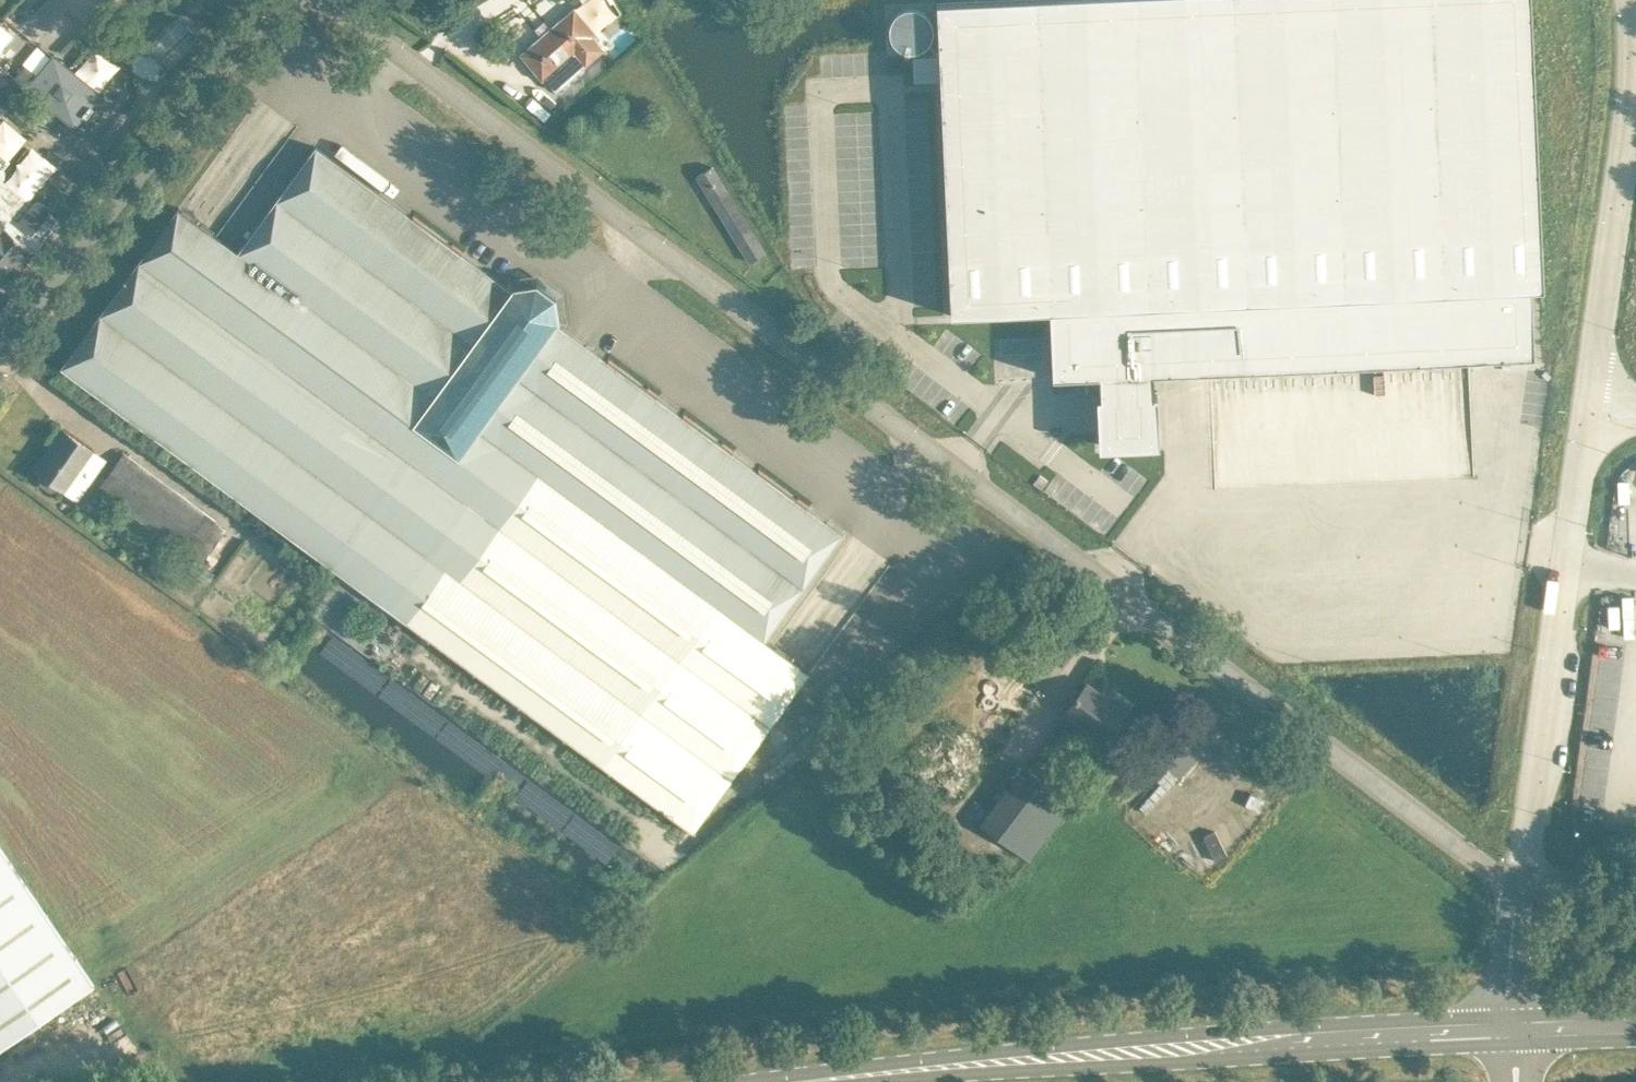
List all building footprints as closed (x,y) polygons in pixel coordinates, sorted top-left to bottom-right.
[(913,54),(914,80),(940,79),(951,315),(1050,310),(1053,377),(1100,375),(1101,397),(1098,397),(1098,413),(1102,412),(1103,445),(1157,442),(1155,396),(1158,396),(1158,394),(1155,394),(1154,372),(1535,355),(1532,288),(1544,288),(1531,0),(983,0),(937,2),(939,53),(913,54)] [(597,33),(574,6),(520,54),(542,80),(545,78),(556,90),(586,65),(605,49),(594,36),(597,33)] [(6,109),(25,85),(76,127),(85,115),(87,116),(94,107),(93,106),(102,94),(53,54),(51,57),(39,72),(26,62),(15,77),(0,64),(0,105),(6,109)] [(239,251),(216,235),(178,207),(61,367),(693,831),(811,671),(766,638),(843,533),(807,506),(808,504),(798,497),(797,498),(798,498),(798,499),(767,477),(768,476),(769,477),(769,476),(759,468),(758,470),(732,451),(733,449),(723,442),(722,443),(723,443),(722,444),(692,422),(693,421),(693,422),(694,421),(684,413),(682,415),(657,396),(658,394),(648,386),(647,388),(648,388),(647,389),(617,367),(618,366),(619,365),(609,358),(607,359),(558,323),(560,320),(557,296),(537,282),(514,285),(511,289),(462,252),(463,251),(453,243),(452,244),(452,245),(422,223),(423,223),(424,222),(414,214),(412,216),(316,145),(239,251)] [(9,282),(60,221),(49,211),(48,206),(41,201),(36,201),(33,205),(2,180),(5,177),(6,172),(3,170),(10,161),(0,153),(0,275),(9,282)] [(766,252),(712,166),(697,175),(751,261),(766,252)] [(999,376),(1042,375),(1041,334),(998,336),(999,376)] [(72,494),(100,456),(63,429),(52,444),(58,448),(41,471),(44,474),(42,478),(42,482),(50,488),(55,487),(58,483),(72,494)] [(99,488),(189,554),(216,519),(126,452),(99,488)] [(1629,480),(1618,480),(1619,502),(1629,501),(1629,480)] [(1619,605),(1608,605),(1609,627),(1619,627),(1619,605)] [(952,800),(1038,689),(1041,687),(994,651),(906,763),(952,800)] [(1599,680),(1582,816),(1615,819),(1618,800),(1635,802),(1635,684),(1599,680)] [(1066,711),(1108,743),(1132,710),(1113,696),(1110,699),(1088,682),(1066,711)] [(1029,858),(1072,802),(1025,766),(983,821),(1029,858)] [(94,983),(0,846),(0,1047),(94,983)]
